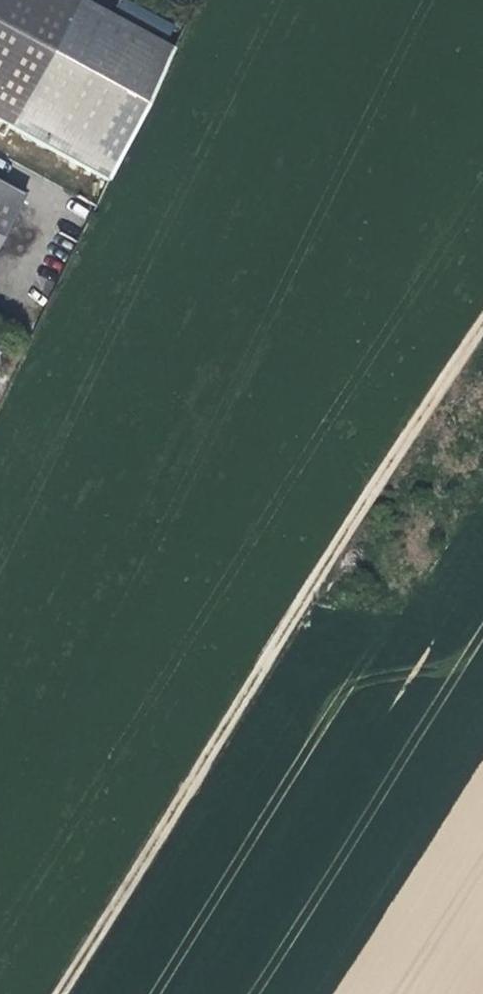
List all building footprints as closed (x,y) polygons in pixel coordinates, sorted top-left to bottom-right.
[(171,50),(80,0),(0,0),(0,118),(108,178),(171,50)] [(0,182),(0,230),(21,193),(0,182)]
